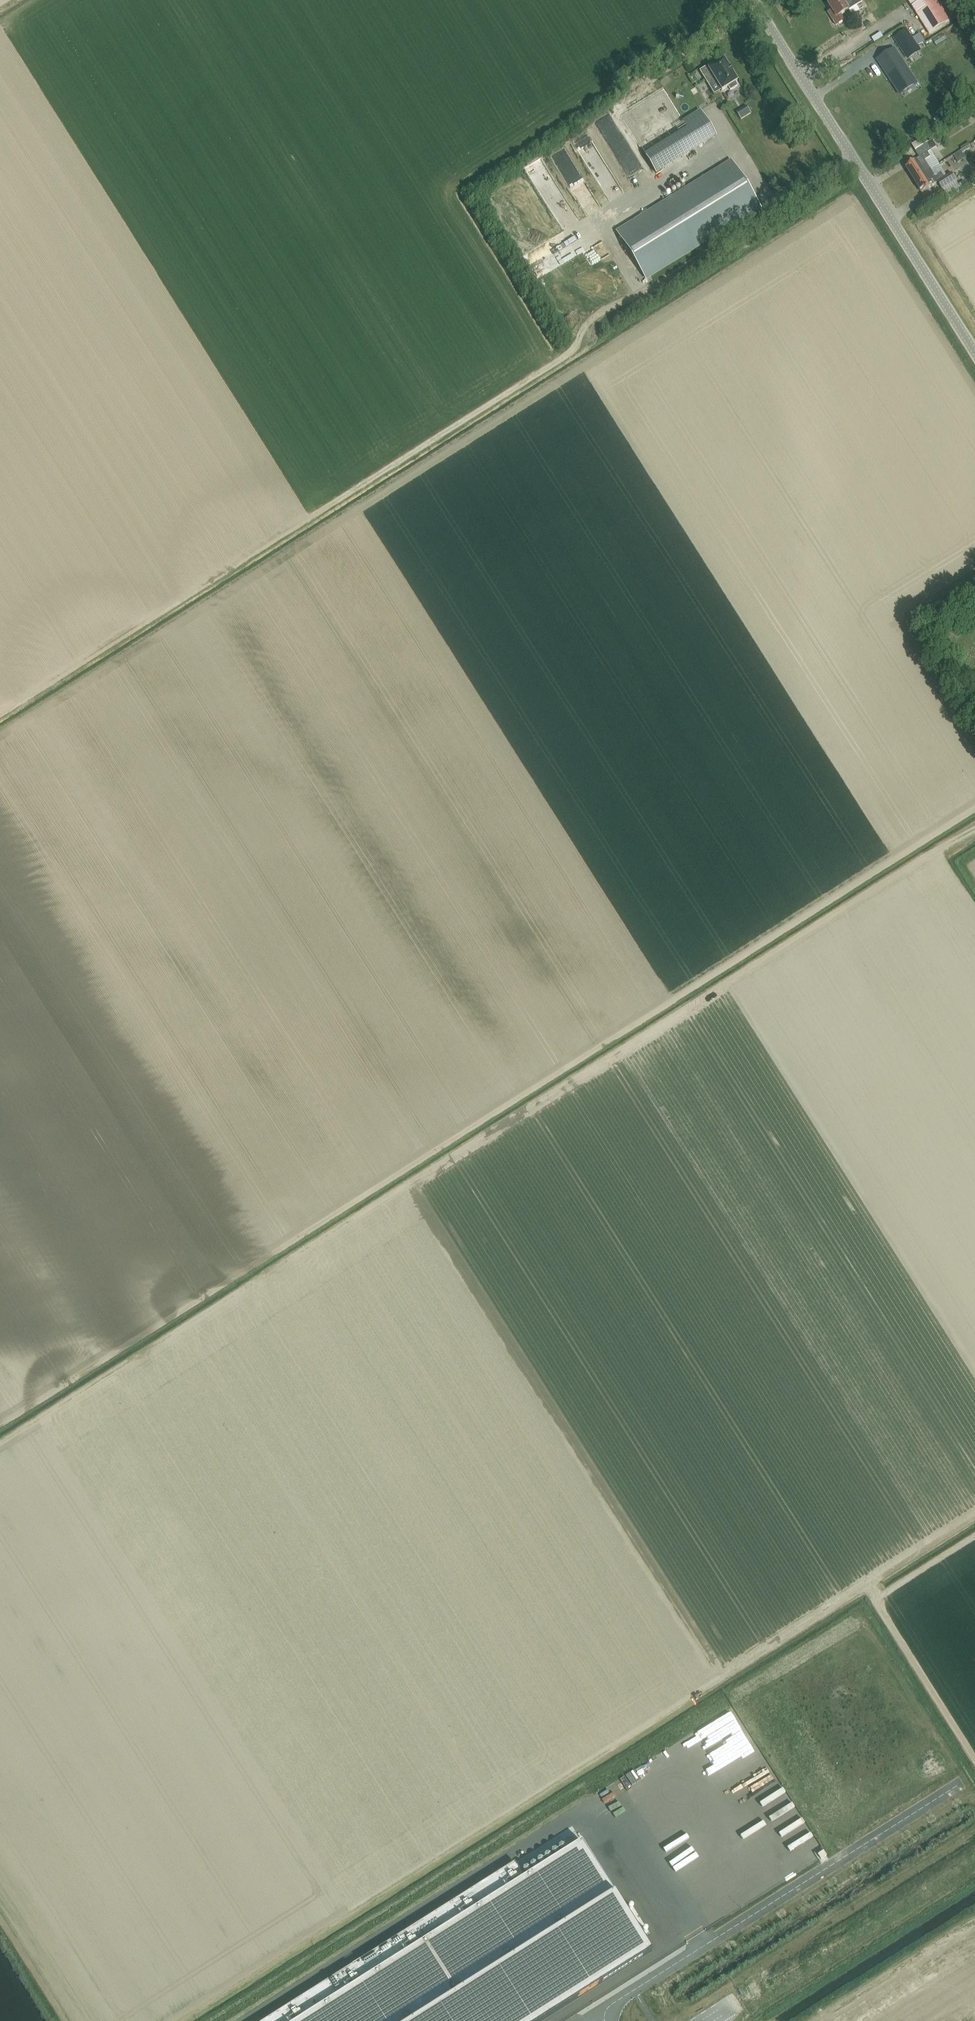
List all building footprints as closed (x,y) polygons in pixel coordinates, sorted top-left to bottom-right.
[(854,6),(855,6),(862,2),(861,0),(833,0),(827,4),(831,10),(827,12),(835,26),(844,20),(841,14),(854,6)] [(951,21),(937,0),(908,0),(929,34),(951,21)] [(893,48),(876,59),(895,89),(912,78),(893,48)] [(710,65),(700,71),(709,87),(716,83),(721,91),(728,87),(730,90),(737,86),(735,83),(737,81),(724,60),(711,67),(710,65)] [(736,111),(741,118),(751,113),(746,105),(736,111)] [(700,111),(640,148),(656,173),(716,136),(700,111)] [(596,123),(632,186),(645,178),(609,115),(596,123)] [(571,142),(591,171),(603,164),(592,147),(595,145),(586,132),(571,142)] [(910,140),(914,148),(926,141),(923,134),(910,140)] [(914,180),(930,169),(925,161),(931,157),(928,153),(933,150),(928,143),(915,151),(920,158),(906,167),(914,180)] [(576,200),(590,192),(564,146),(549,154),(576,200)] [(949,160),(954,170),(961,166),(955,156),(949,160)] [(731,162),(617,232),(645,278),(759,207),(731,162)] [(580,234),(542,165),(529,172),(568,241),(580,234)] [(930,169),(914,180),(922,193),(933,186),(938,183),(942,190),(957,181),(952,173),(945,178),(942,173),(935,177),(930,169)] [(651,1952),(581,1841),(492,1896),(483,1882),(262,2020),(542,2020),(651,1952)]
